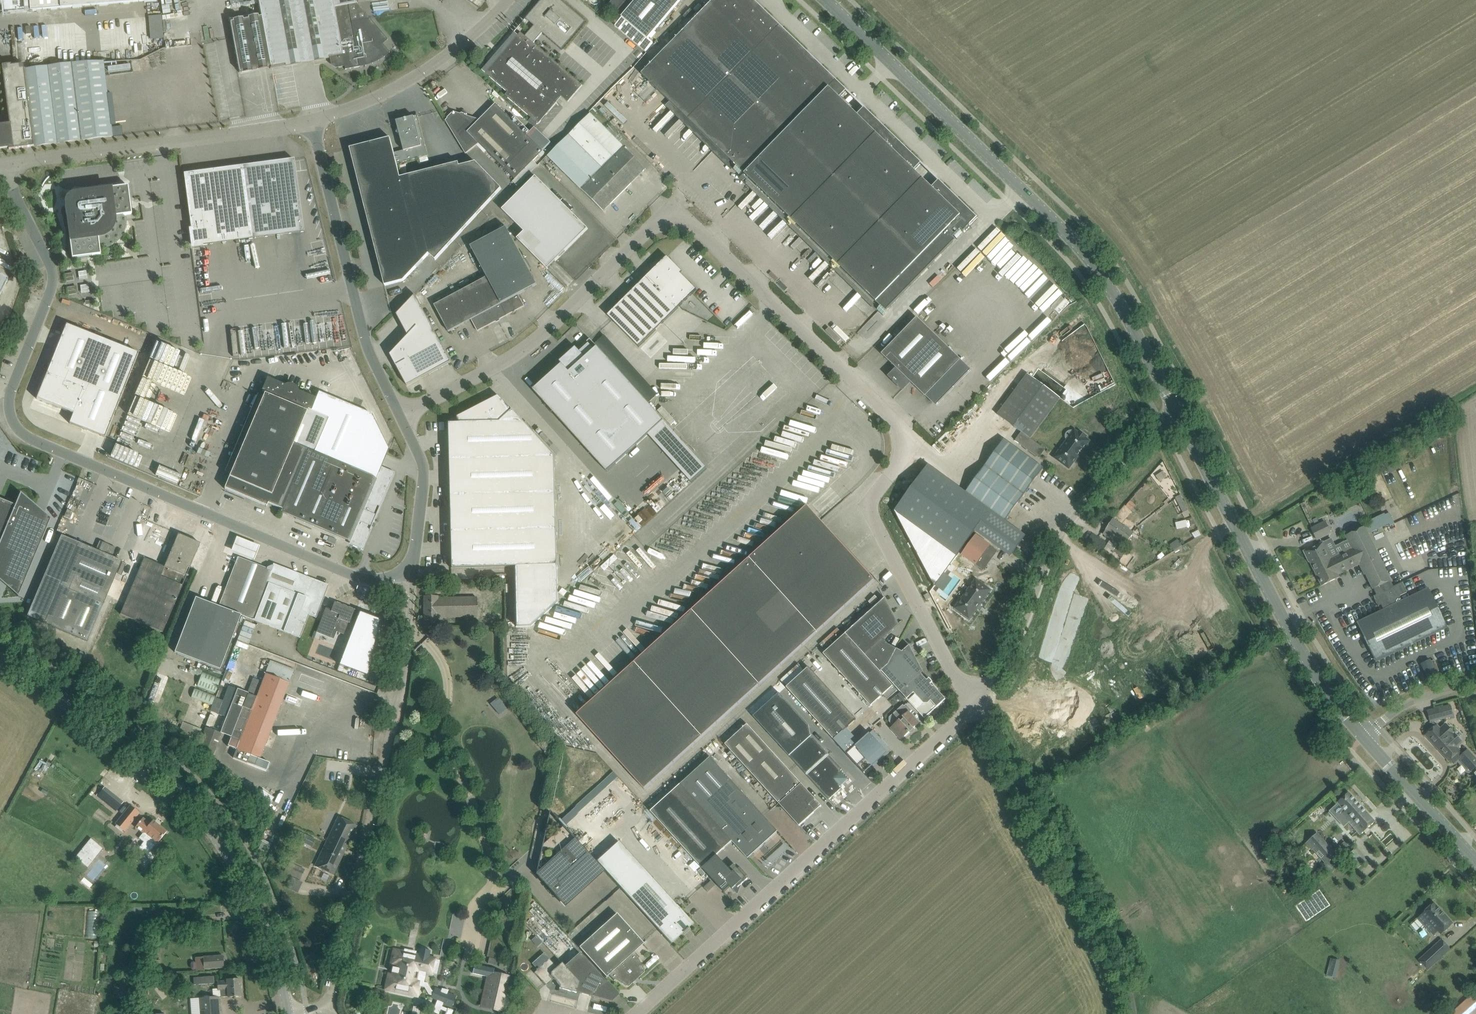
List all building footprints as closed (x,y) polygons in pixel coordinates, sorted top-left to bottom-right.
[(157,1),(157,0),(3,0),(4,13),(157,1)] [(261,16),(230,22),(239,72),(270,66),(270,68),(332,57),(333,63),(336,65),(344,64),(345,69),(359,67),(359,65),(365,64),(365,66),(366,65),(366,64),(372,62),(372,64),(373,63),(372,62),(378,60),(378,61),(379,60),(378,59),(383,56),(384,57),(384,56),(388,52),(389,53),(390,52),(382,43),(386,39),(387,40),(388,39),(370,18),(351,21),(348,5),(356,3),(356,0),(258,0),(261,16)] [(486,73),(508,92),(505,95),(530,117),(538,123),(539,124),(557,102),(551,97),(556,92),(562,97),(568,102),(583,85),(534,43),(542,33),(562,50),(586,22),(561,0),(542,0),(526,19),(534,26),(525,36),(521,32),(518,35),(486,73)] [(608,5),(615,11),(622,17),(615,25),(645,51),(653,42),(649,38),(681,0),(612,0),(608,5)] [(837,81),(817,61),(814,64),(806,56),(809,54),(770,16),(768,19),(760,11),(762,8),(754,0),(714,0),(642,74),(737,167),(734,170),(740,175),(743,173),(886,312),(955,240),(953,238),(961,230),(963,232),(977,218),(939,181),(932,188),(914,171),(921,163),(897,139),(895,142),(887,134),(889,132),(865,108),(857,115),(840,98),(847,91),(837,81)] [(150,38),(164,37),(163,14),(149,15),(150,38)] [(111,126),(103,61),(71,63),(24,69),(23,64),(11,66),(11,64),(2,65),(4,82),(10,124),(6,124),(6,126),(0,127),(0,148),(2,148),(2,146),(8,145),(9,149),(26,147),(26,148),(27,148),(27,147),(33,146),(33,147),(33,146),(113,136),(111,126)] [(454,112),(446,120),(466,154),(477,145),(484,153),(487,151),(515,179),(513,182),(518,186),(538,166),(533,161),(543,151),(551,143),(535,127),(530,132),(515,117),(512,119),(503,110),(496,103),(480,120),(467,116),(467,114),(461,112),(461,114),(454,112)] [(646,169),(639,162),(590,114),(548,156),(596,204),(603,211),(646,169)] [(428,156),(420,125),(418,115),(396,121),(399,129),(397,133),(400,135),(404,150),(394,153),(391,138),(351,148),(385,285),(404,281),(429,254),(436,260),(502,189),(476,162),(460,166),(459,163),(401,177),(397,163),(428,156)] [(193,246),(252,238),(304,231),(294,159),(184,174),(193,246)] [(582,236),(588,229),(536,176),(510,202),(502,210),(511,219),(523,230),(524,232),(517,239),(548,269),(556,262),(580,237),(579,236),(580,234),(582,236)] [(127,219),(126,214),(132,214),(128,185),(75,192),(76,198),(75,198),(71,203),(71,205),(65,206),(72,258),(101,254),(100,249),(103,248),(107,248),(112,245),(116,243),(119,240),(123,236),(125,232),(126,228),(127,223),(127,219)] [(537,284),(532,276),(506,227),(471,246),(487,277),(434,305),(449,332),(472,320),(478,331),(525,306),(518,294),(537,284)] [(979,246),(1005,274),(1025,255),(999,227),(979,246)] [(18,279),(17,279),(2,232),(0,233),(0,330),(18,279)] [(647,339),(696,290),(677,270),(678,268),(667,257),(608,315),(639,347),(647,339)] [(1057,316),(1071,301),(1049,281),(1035,296),(1037,298),(1042,292),(1048,298),(1043,304),(1057,316)] [(409,336),(391,355),(407,386),(451,362),(416,295),(397,314),(409,336)] [(961,360),(954,353),(917,317),(882,354),(897,368),(889,376),(893,381),(892,381),(898,387),(899,386),(903,390),(911,382),(926,396),(961,360)] [(51,363),(36,399),(73,414),(69,423),(105,437),(138,353),(66,324),(51,362),(51,363)] [(664,421),(590,339),(572,355),(573,357),(570,360),(568,358),(533,390),(607,472),(664,421)] [(653,399),(658,394),(616,345),(610,350),(620,361),(617,363),(646,397),(649,395),(653,399)] [(1028,374),(998,415),(1031,439),(1061,398),(1028,374)] [(230,474),(224,488),(225,489),(230,491),(267,506),(268,503),(279,508),(278,511),(350,542),(354,543),(353,546),(363,550),(370,532),(369,532),(374,521),(376,516),(379,508),(379,507),(381,501),(393,473),(383,469),(384,468),(381,466),(376,479),(313,452),(328,417),(311,410),(316,398),(299,391),(296,390),(294,390),(288,388),(288,386),(284,385),(267,378),(263,387),(262,390),(265,391),(263,396),(230,474)] [(458,423),(448,423),(451,568),(514,566),(516,626),(532,626),(559,602),(558,565),(555,456),(513,410),(512,411),(503,400),(502,401),(499,397),(493,400),(493,399),(458,417),(458,423)] [(1069,468),(1089,441),(1085,438),(1086,436),(1080,432),(1079,434),(1075,431),(1055,457),(1069,468)] [(1044,468),(1004,439),(966,491),(997,514),(1006,520),(1044,468)] [(895,511),(935,586),(976,530),(1013,558),(1029,537),(1006,520),(997,514),(966,491),(965,492),(928,465),(895,511)] [(16,592),(18,597),(51,519),(48,518),(30,511),(33,504),(21,493),(15,505),(0,499),(0,572),(16,592)] [(875,580),(821,521),(807,506),(577,715),(645,789),(875,580)] [(73,511),(67,509),(64,516),(70,519),(73,511)] [(1133,532),(1122,525),(1113,519),(1103,534),(1118,544),(1113,552),(1122,558),(1127,551),(1123,548),(1133,532)] [(1317,539),(1332,533),(1332,531),(1336,529),(1332,520),(1327,522),(1326,521),(1312,527),(1317,539)] [(1448,626),(1443,617),(1430,589),(1403,602),(1400,596),(1407,592),(1402,582),(1394,586),(1368,534),(1376,530),(1372,523),(1346,536),(1352,548),(1332,558),(1324,542),(1304,551),(1309,563),(1310,562),(1322,586),(1339,577),(1338,575),(1360,565),(1365,575),(1366,574),(1373,589),(1374,589),(1377,595),(1374,596),(1379,606),(1382,605),(1385,611),(1360,623),(1378,660),(1448,626)] [(1092,533),(1087,542),(1103,552),(1108,544),(1092,533)] [(163,632),(196,552),(200,543),(178,534),(164,567),(144,558),(120,614),(163,632)] [(96,550),(78,542),(62,535),(28,615),(88,641),(122,561),(112,557),(115,548),(115,547),(115,548),(104,544),(99,546),(98,546),(96,550)] [(976,564),(985,552),(992,557),(997,550),(976,535),(962,554),(976,564)] [(232,551),(255,560),(261,545),(238,536),(232,551)] [(267,567),(267,569),(239,558),(235,568),(220,606),(196,597),(175,652),(220,669),(241,615),(254,620),(300,638),(309,615),(315,617),(328,586),(274,565),(274,566),(272,565),(267,567)] [(990,590),(976,580),(956,608),(969,618),(990,590)] [(423,620),(434,620),(438,620),(438,619),(445,619),(445,617),(477,616),(477,597),(440,597),(440,596),(438,596),(434,596),(424,596),(423,620)] [(889,665),(897,649),(889,644),(884,639),(899,625),(885,598),(846,634),(881,672),(881,671),(889,665)] [(350,623),(351,619),(355,609),(335,602),(331,610),(328,608),(325,616),(323,615),(319,625),(317,630),(332,636),(335,628),(345,632),(349,623),(350,623)] [(353,619),(351,624),(336,663),(365,674),(377,618),(357,610),(353,619)] [(893,686),(881,672),(846,634),(824,654),(871,706),(893,686)] [(930,679),(929,678),(927,680),(921,674),(923,672),(910,645),(902,652),(897,649),(889,665),(881,671),(925,719),(946,699),(936,688),(932,688),(929,685),(933,682),(932,681),(931,680),(930,679)] [(87,655),(81,651),(77,655),(84,660),(87,655)] [(856,719),(850,712),(809,667),(787,687),(834,740),(856,719)] [(216,692),(221,678),(203,672),(197,686),(216,692)] [(276,717),(281,704),(290,683),(266,674),(262,681),(253,678),(247,693),(228,686),(222,703),(220,702),(218,706),(221,707),(218,714),(227,718),(221,733),(230,737),(230,738),(239,742),(236,750),(233,758),(247,763),(250,755),(260,759),(275,721),(276,722),(277,718),(276,717)] [(465,689),(451,694),(454,703),(468,698),(465,689)] [(836,762),(811,735),(809,725),(780,693),(754,717),(789,755),(829,800),(841,789),(840,787),(848,779),(841,771),(842,769),(836,762)] [(893,726),(891,728),(902,740),(919,723),(910,713),(912,710),(906,704),(905,705),(904,704),(890,717),(890,721),(893,726)] [(1453,716),(1452,713),(1451,705),(1428,711),(1431,722),(1453,716)] [(1440,730),(1437,725),(1426,735),(1449,761),(1450,759),(1454,763),(1460,759),(1464,755),(1463,754),(1463,755),(1456,748),(1462,742),(1447,726),(1446,724),(1440,730)] [(795,777),(768,746),(748,725),(726,744),(745,767),(773,797),(800,826),(822,806),(795,777)] [(213,754),(221,733),(206,727),(198,748),(213,754)] [(1471,754),(1468,750),(1463,754),(1464,755),(1460,759),(1471,771),(1475,767),(1475,759),(1471,754)] [(778,832),(771,824),(711,757),(681,785),(732,841),(748,859),(778,832)] [(567,823),(620,778),(615,772),(562,817),(567,823)] [(734,864),(727,870),(715,857),(732,841),(681,785),(651,812),(724,892),(731,886),(733,889),(736,885),(738,888),(748,879),(734,864)] [(1361,835),(1368,828),(1375,822),(1349,792),(1338,802),(1339,803),(1333,809),(1332,811),(1336,815),(1338,815),(1342,811),(1343,812),(1342,813),(1361,835)] [(90,794),(87,797),(95,804),(98,801),(90,794)] [(117,825),(115,827),(122,832),(123,830),(124,831),(139,813),(130,805),(115,824),(117,825)] [(356,826),(347,821),(337,816),(326,840),(334,844),(334,843),(338,836),(345,839),(344,841),(348,843),(356,826)] [(158,844),(162,839),(163,837),(162,837),(166,832),(153,821),(139,838),(151,848),(156,843),(158,844)] [(542,845),(535,874),(556,897),(565,906),(572,900),(604,871),(563,826),(542,845)] [(1330,863),(1338,856),(1317,833),(1305,843),(1312,851),(1315,848),(1326,861),(1324,863),(1326,865),(1323,868),(1329,874),(1329,875),(1335,870),(1335,869),(1334,868),(1330,863)] [(333,874),(348,843),(344,841),(345,839),(338,836),(334,843),(334,844),(326,840),(314,865),(333,874)] [(91,838),(79,853),(86,859),(98,844),(91,838)] [(693,923),(686,916),(619,841),(597,861),(671,944),(693,923)] [(1287,857),(1276,867),(1285,876),(1295,867),(1287,857)] [(289,863),(285,872),(300,879),(304,870),(289,863)] [(1441,935),(1453,924),(1434,903),(1422,914),(1418,918),(1434,935),(1438,931),(1441,935)] [(98,938),(99,911),(88,911),(87,938),(98,938)] [(644,943),(637,936),(617,914),(579,947),(599,970),(606,977),(609,975),(614,980),(615,979),(626,986),(627,985),(629,986),(644,972),(643,971),(644,970),(638,958),(640,957),(635,952),(644,943)] [(538,946),(554,931),(548,924),(532,939),(538,946)] [(165,947),(164,933),(155,934),(156,948),(165,947)] [(489,956),(498,957),(501,936),(492,934),(489,956)] [(1428,970),(1443,956),(1434,946),(1419,960),(1428,970)] [(425,957),(404,952),(394,950),(391,965),(395,965),(392,975),(389,974),(386,989),(417,996),(419,986),(423,987),(425,988),(426,990),(427,992),(429,994),(432,996),(432,997),(444,1001),(443,1003),(451,1007),(455,997),(445,992),(436,989),(435,991),(433,990),(432,989),(431,987),(429,985),(427,983),(425,982),(427,973),(433,974),(436,959),(425,957)] [(608,981),(606,982),(580,953),(560,970),(549,959),(536,969),(537,970),(534,972),(546,985),(554,978),(560,985),(559,988),(576,993),(577,992),(612,1002),(620,994),(608,981)] [(203,957),(204,969),(224,968),(223,956),(203,957)] [(1338,977),(1340,959),(1330,958),(1328,976),(1338,977)] [(160,972),(160,960),(151,960),(150,971),(160,972)] [(507,976),(498,974),(493,973),(494,969),(475,964),(473,973),(491,977),(484,1007),(500,1011),(507,976)] [(228,997),(241,996),(240,979),(226,980),(227,981),(217,981),(218,990),(221,990),(221,997),(228,997)] [(219,997),(199,998),(200,1013),(220,1013),(219,997)] [(1451,1013),(1468,1013),(1461,1006),(1451,1013)]
